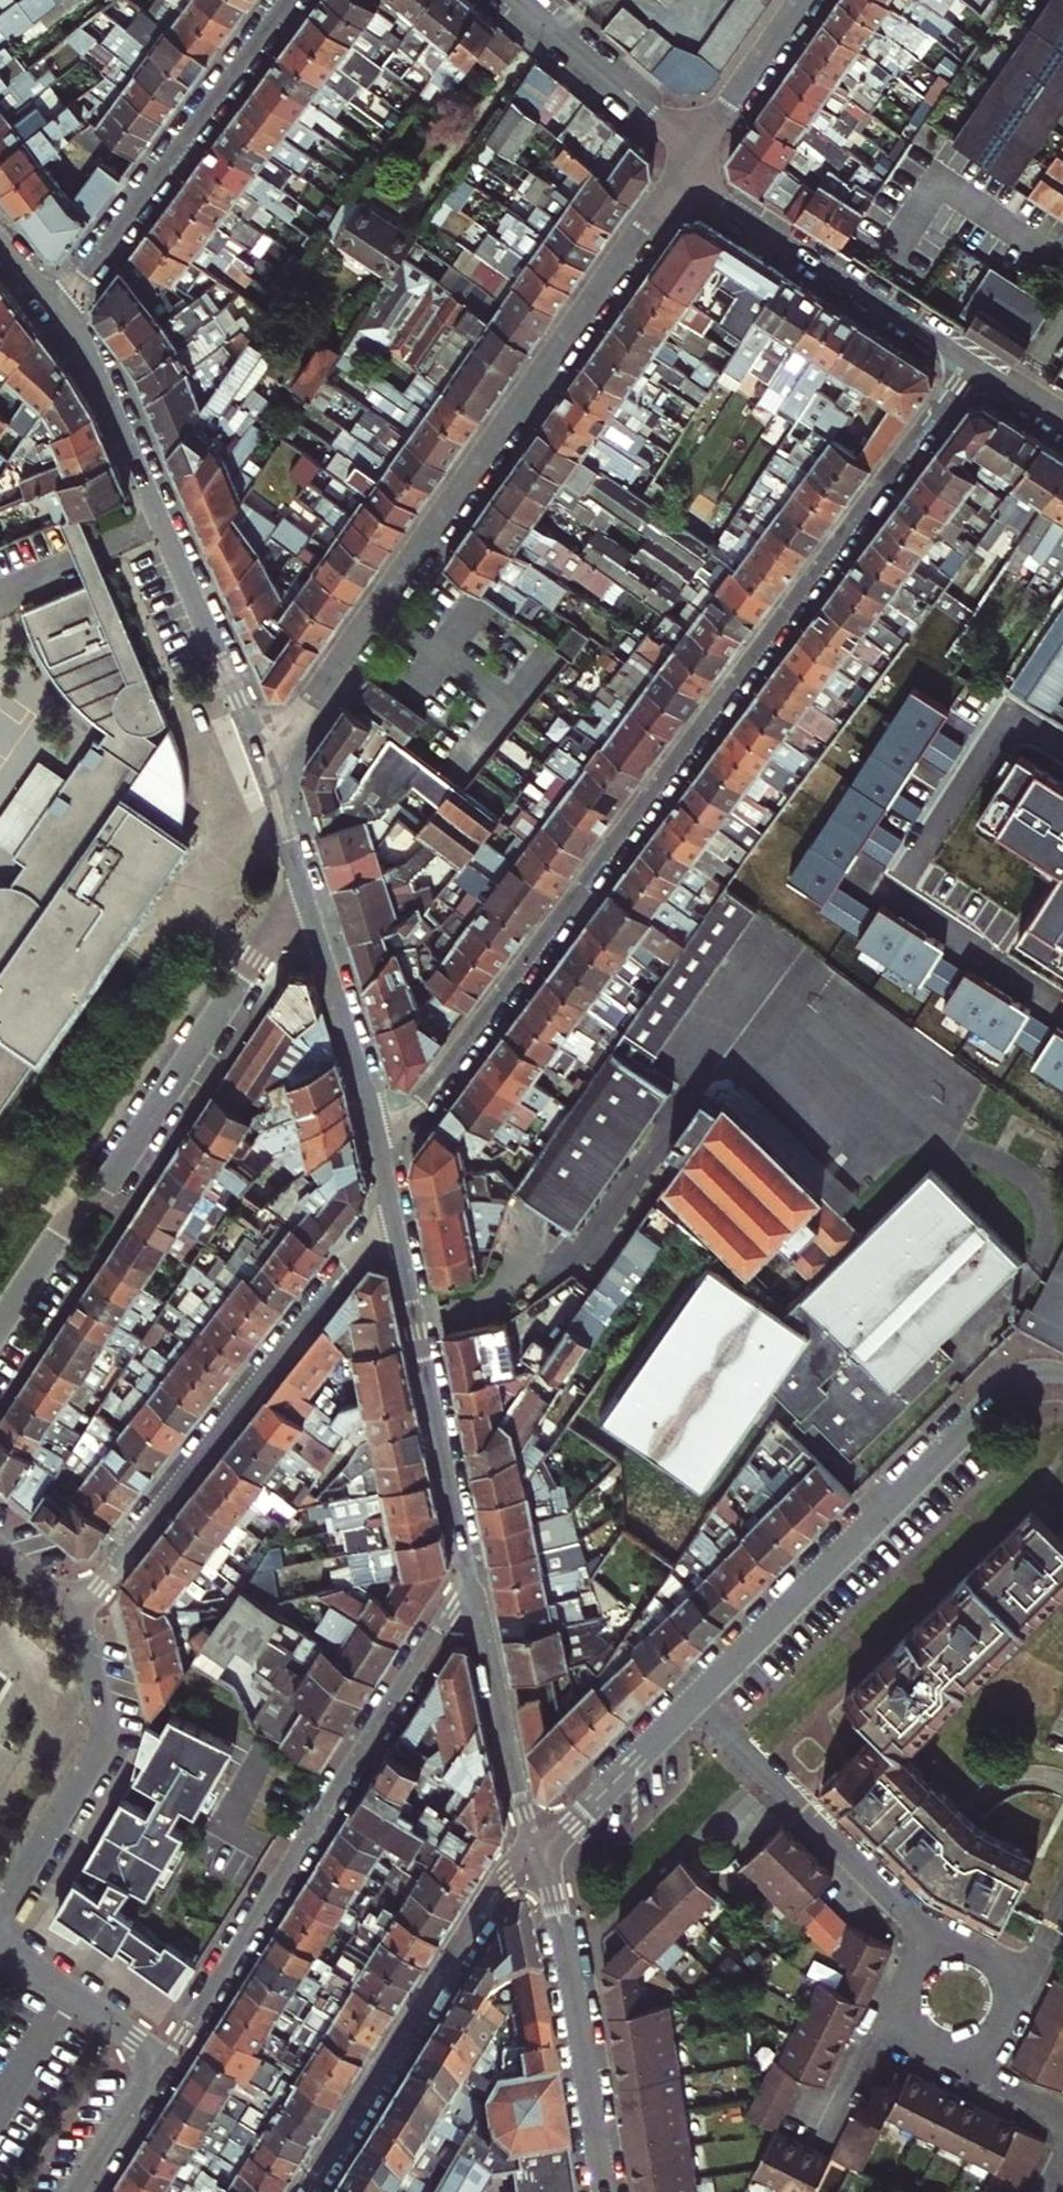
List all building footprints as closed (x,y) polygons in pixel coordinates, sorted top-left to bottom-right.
[(4,45),(58,4),(55,0),(17,0),(16,1),(0,13),(0,48),(4,45)] [(16,1),(15,0),(0,0),(0,13),(16,1)] [(142,12),(125,0),(116,0),(111,4),(135,21),(142,12)] [(234,22),(203,0),(166,0),(166,1),(221,40),(234,22)] [(248,4),(242,0),(203,0),(234,22),(248,4)] [(396,48),(334,0),(320,0),(313,10),(353,42),(358,35),(372,46),(381,53),(376,60),(381,64),(383,66),(396,48)] [(396,48),(399,43),(391,37),(385,32),(393,20),(390,17),(376,8),(380,3),(376,0),(334,0),(396,48)] [(400,4),(403,0),(376,0),(380,3),(376,8),(390,17),(396,10),(400,4)] [(418,56),(458,0),(431,0),(418,18),(414,23),(409,30),(400,43),(418,56)] [(418,18),(431,0),(403,0),(400,4),(418,18)] [(440,64),(479,11),(466,0),(458,0),(418,56),(427,62),(431,57),(440,64)] [(722,68),(770,0),(732,0),(697,51),(722,68)] [(895,38),(846,0),(838,0),(824,19),(896,73),(900,76),(916,54),(913,52),(895,38)] [(928,32),(887,0),(846,0),(895,38),(903,27),(921,41),(928,32)] [(943,16),(922,0),(887,0),(928,32),(938,39),(951,23),(943,16)] [(943,16),(955,0),(922,0),(943,16)] [(953,139),(1062,213),(1062,0),(1054,0),(953,139)] [(994,26),(1009,5),(1002,0),(995,0),(983,17),(994,26)] [(208,57),(221,40),(166,1),(153,19),(208,57)] [(414,23),(418,18),(400,4),(396,10),(405,17),(414,23)] [(603,30),(629,51),(650,27),(624,5),(603,30)] [(367,53),(353,42),(313,10),(297,31),(336,61),(351,73),(363,82),(366,85),(381,64),(376,60),(367,53)] [(447,74),(457,81),(474,58),(497,26),(479,11),(440,64),(428,81),(419,94),(428,100),(439,84),(447,74)] [(193,78),(208,57),(153,19),(142,12),(135,21),(154,34),(159,34),(150,48),(193,78)] [(178,99),(193,78),(150,48),(127,33),(99,13),(88,21),(108,35),(126,48),(123,52),(140,64),(136,70),(178,99)] [(409,30),(414,23),(405,17),(400,24),(409,30)] [(892,80),(896,73),(824,19),(812,37),(876,85),(893,99),(896,100),(904,89),(892,80)] [(159,34),(154,34),(135,21),(127,33),(150,48),(159,34)] [(399,43),(400,43),(409,30),(400,24),(391,37),(399,43)] [(474,58),(498,75),(519,45),(497,26),(474,58)] [(629,52),(640,61),(662,36),(651,27),(629,52)] [(913,52),(921,41),(903,27),(895,38),(913,52)] [(82,54),(86,49),(93,40),(78,29),(63,40),(82,54)] [(323,79),(336,61),(297,31),(283,50),(323,79)] [(123,52),(126,48),(108,35),(101,45),(136,70),(140,64),(123,52)] [(353,42),(367,53),(372,46),(358,35),(353,42)] [(640,61),(651,71),(673,45),(662,36),(640,61)] [(863,104),(876,85),(812,37),(799,55),(858,100),(863,104)] [(164,117),(178,99),(136,70),(101,45),(93,40),(86,49),(110,66),(104,74),(106,75),(164,117)] [(23,70),(4,45),(0,48),(0,88),(23,70)] [(651,71),(662,80),(683,54),(673,45),(651,71)] [(350,99),(323,79),(283,50),(270,68),(336,117),(350,99)] [(943,75),(953,82),(968,62),(957,54),(942,74),(943,75)] [(846,119),(858,100),(799,55),(786,74),(846,119)] [(520,83),(531,93),(548,70),(536,59),(520,83)] [(401,79),(419,94),(428,81),(410,67),(401,79)] [(347,125),(336,117),(270,68),(257,86),(310,125),(316,116),(340,134),(347,125)] [(48,86),(51,84),(55,81),(46,69),(32,80),(23,70),(0,88),(0,122),(48,86)] [(531,93),(543,103),(560,80),(548,70),(531,93)] [(359,88),(363,82),(351,73),(346,79),(359,88)] [(439,84),(450,91),(457,81),(447,74),(439,84)] [(855,125),(846,119),(786,74),(773,92),(847,147),(853,151),(865,133),(855,125)] [(151,135),(164,117),(106,75),(89,89),(95,94),(99,97),(151,135)] [(928,97),(937,104),(953,82),(943,75),(928,97)] [(543,103),(554,113),(572,90),(560,80),(543,103)] [(533,115),(543,103),(531,93),(520,83),(511,96),(533,115)] [(26,137),(18,128),(48,105),(60,96),(51,84),(48,86),(0,122),(0,157),(26,137)] [(296,144),(310,125),(257,86),(244,104),(296,144)] [(84,93),(92,99),(95,94),(89,89),(84,93)] [(554,113),(567,123),(584,100),(572,90),(554,113)] [(838,158),(847,147),(773,92),(759,112),(798,142),(802,136),(825,152),(827,150),(838,158)] [(484,136),(514,157),(538,120),(533,115),(511,96),(484,136)] [(138,153),(151,135),(99,97),(88,113),(86,116),(92,120),(138,153)] [(86,116),(88,113),(74,100),(69,104),(81,119),(87,127),(92,120),(86,116)] [(652,173),(653,159),(584,100),(567,123),(558,136),(633,200),(652,173)] [(846,119),(855,125),(868,108),(863,104),(858,100),(846,119)] [(1,192),(57,149),(59,147),(50,134),(61,134),(75,124),(81,119),(69,104),(55,115),(26,137),(0,157),(0,190),(1,192)] [(313,157),(296,144),(244,104),(231,121),(285,162),(290,166),(301,174),(313,157)] [(18,128),(26,137),(55,115),(48,105),(18,128)] [(831,166),(821,159),(798,142),(759,112),(743,135),(783,165),(789,157),(808,171),(811,165),(825,175),(831,166)] [(81,131),(87,127),(81,119),(75,124),(81,131)] [(271,181),(285,162),(231,121),(217,140),(271,181)] [(615,225),(633,200),(558,136),(554,133),(546,142),(550,146),(547,150),(569,169),(557,186),(615,225)] [(59,147),(67,142),(61,134),(50,134),(59,147)] [(798,216),(816,189),(783,165),(743,135),(728,158),(732,173),(798,216)] [(891,153),(898,158),(911,140),(904,135),(891,153)] [(821,159),(825,152),(802,136),(798,142),(821,159)] [(265,189),(271,181),(217,140),(204,156),(257,197),(267,205),(296,227),(302,218),(265,189)] [(357,160),(368,168),(380,150),(368,141),(355,158),(357,160)] [(17,213),(58,184),(47,168),(62,157),(57,149),(1,192),(17,213)] [(250,206),(257,197),(204,156),(191,174),(262,229),(286,247),(293,238),(264,216),(263,217),(260,215),(250,206)] [(48,255),(61,250),(121,174),(99,158),(69,197),(58,184),(17,213),(48,255)] [(798,216),(820,230),(856,177),(862,169),(866,161),(861,158),(847,178),(831,166),(825,175),(816,189),(798,216)] [(343,180),(353,188),(368,168),(357,160),(343,180)] [(862,169),(869,173),(874,167),(866,161),(862,169)] [(283,175),(297,185),(304,177),(301,174),(290,166),(283,175)] [(880,186),(875,183),(881,172),(874,167),(869,173),(863,182),(876,191),(880,186)] [(540,205),(547,194),(539,188),(545,178),(537,172),(523,193),(540,205)] [(875,183),(880,186),(886,176),(881,172),(875,183)] [(249,246),(262,229),(191,174),(178,192),(244,243),(249,246)] [(442,199),(457,209),(472,185),(458,175),(442,199)] [(820,230),(841,244),(876,191),(863,182),(856,177),(820,230)] [(601,246),(615,225),(557,186),(545,178),(539,188),(547,194),(540,205),(541,205),(601,246)] [(237,252),(244,243),(178,192),(165,210),(259,282),(265,274),(237,252)] [(402,256),(415,238),(350,194),(325,230),(390,274),(402,256)] [(250,206),(260,215),(267,205),(257,197),(250,206)] [(588,264),(601,246),(541,205),(533,218),(544,227),(541,232),(588,264)] [(572,287),(588,264),(541,232),(529,224),(506,209),(500,218),(507,223),(518,230),(509,244),(572,287)] [(279,297),(259,282),(165,210),(151,228),(203,266),(219,278),(238,293),(244,297),(267,314),(279,297)] [(415,238),(426,246),(439,226),(428,218),(415,238)] [(541,232),(544,227),(533,218),(529,224),(541,232)] [(757,316),(784,274),(700,219),(683,222),(658,258),(701,288),(714,270),(720,274),(714,282),(720,286),(717,291),(705,308),(716,315),(744,335),(757,316)] [(502,240),(509,244),(518,230),(507,223),(498,237),(502,240)] [(185,290),(203,266),(151,228),(135,250),(147,260),(159,269),(174,281),(185,290)] [(530,347),(543,328),(463,272),(426,246),(415,238),(402,256),(530,347)] [(556,309),(572,287),(509,244),(502,240),(494,252),(519,269),(513,279),(556,309)] [(95,316),(107,332),(174,281),(159,269),(138,286),(132,280),(147,260),(135,250),(96,302),(95,316)] [(543,328),(556,309),(513,279),(476,252),(463,272),(543,328)] [(502,387),(530,347),(402,256),(390,274),(354,327),(373,339),(417,369),(425,357),(428,353),(430,350),(432,350),(434,350),(452,362),(456,356),(502,387)] [(714,270),(701,288),(658,258),(651,269),(693,299),(705,308),(717,291),(720,286),(714,282),(720,274),(714,270)] [(967,325),(1017,358),(1051,303),(993,265),(963,313),(971,318),(967,325)] [(705,308),(693,299),(651,269),(638,288),(694,327),(702,333),(708,325),(709,326),(716,315),(705,308)] [(745,351),(756,357),(802,286),(784,274),(757,316),(769,324),(760,327),(745,351)] [(22,308),(0,279),(0,338),(22,308)] [(107,332),(122,353),(195,297),(185,290),(174,281),(107,332)] [(762,394),(769,382),(823,300),(802,286),(756,357),(748,369),(762,378),(753,392),(760,396),(762,394)] [(684,340),(694,327),(638,288),(625,306),(695,355),(699,349),(688,342),(687,343),(684,340)] [(122,353),(137,374),(216,314),(215,312),(200,293),(195,297),(122,353)] [(235,304),(244,297),(238,293),(231,299),(235,304)] [(225,326),(242,313),(235,304),(231,299),(215,312),(216,314),(225,326)] [(777,387),(787,394),(842,311),(823,300),(769,382),(762,394),(769,399),(777,387)] [(706,363),(695,355),(625,306),(613,324),(670,364),(678,351),(697,365),(689,377),(709,390),(720,373),(706,363)] [(12,369),(39,330),(22,308),(0,338),(0,360),(12,369)] [(816,390),(824,377),(860,323),(842,311),(787,394),(805,406),(816,390)] [(137,374),(147,398),(201,359),(239,332),(249,339),(255,332),(242,313),(225,326),(216,314),(137,374)] [(756,357),(745,351),(760,327),(769,324),(757,316),(744,335),(733,353),(740,357),(734,367),(745,374),(748,369),(756,357)] [(824,377),(844,390),(879,336),(860,323),(824,377)] [(689,377),(670,364),(613,324),(600,342),(640,370),(650,377),(654,370),(678,387),(679,385),(702,401),(709,390),(689,377)] [(339,350),(357,362),(373,339),(354,327),(339,350)] [(8,421),(56,352),(39,330),(12,369),(6,378),(0,386),(0,415),(8,421)] [(857,411),(860,407),(898,348),(879,336),(844,390),(835,403),(847,411),(850,406),(857,411)] [(236,406),(244,396),(259,375),(264,368),(273,356),(249,339),(221,379),(169,451),(181,480),(236,406)] [(626,391),(640,370),(600,342),(585,363),(626,391)] [(706,363),(720,373),(732,353),(719,344),(706,363)] [(279,378),(307,398),(322,376),(331,363),(336,354),(326,347),(318,349),(302,374),(298,371),(296,361),(289,356),(278,360),(273,356),(264,368),(279,378)] [(872,467),(932,384),(930,368),(898,348),(860,407),(875,415),(887,399),(896,405),(858,457),(872,467)] [(449,464),(467,437),(406,395),(357,362),(339,350),(336,354),(331,363),(370,391),(368,395),(390,410),(410,423),(403,433),(449,464)] [(484,413),(502,387),(456,356),(452,362),(434,350),(432,350),(430,350),(428,353),(425,357),(417,369),(423,373),(441,385),(484,413)] [(28,431),(48,402),(69,371),(56,352),(8,421),(11,423),(26,434),(28,431)] [(147,398),(169,451),(221,379),(201,359),(147,398)] [(12,369),(0,360),(0,373),(6,378),(12,369)] [(649,408),(645,405),(626,391),(585,363),(570,384),(636,430),(651,409),(649,408)] [(275,385),(279,378),(264,368),(259,375),(275,385)] [(101,428),(96,414),(69,371),(48,402),(28,431),(36,446),(28,453),(23,450),(26,445),(21,441),(16,448),(22,451),(20,454),(25,457),(29,457),(55,446),(57,445),(58,446),(101,428)] [(433,397),(441,385),(423,373),(415,385),(433,397)] [(307,399),(320,409),(336,385),(322,376),(307,398),(307,399)] [(648,393),(659,401),(668,389),(657,381),(648,393)] [(467,437),(484,413),(441,385),(433,397),(415,385),(414,384),(406,395),(467,437)] [(638,432),(636,430),(570,384),(556,405),(624,453),(638,432)] [(799,415),(832,439),(849,413),(853,416),(857,411),(850,406),(847,411),(835,403),(816,390),(805,406),(799,415)] [(796,420),(799,415),(805,406),(787,394),(778,409),(796,420)] [(384,419),(390,410),(368,395),(361,403),(384,419)] [(255,412),(259,406),(244,396),(236,406),(247,413),(250,408),(255,412)] [(634,460),(624,453),(556,405),(541,426),(596,464),(602,455),(626,472),(634,460)] [(964,468),(976,451),(1002,415),(986,405),(969,408),(939,450),(964,468)] [(249,421),(255,412),(250,408),(247,413),(236,406),(181,480),(191,503),(249,421)] [(872,467),(858,457),(832,439),(799,415),(796,420),(792,427),(800,434),(797,438),(802,442),(806,437),(819,445),(825,445),(819,454),(859,484),(872,467)] [(994,478),(998,465),(1024,429),(1002,415),(976,451),(984,455),(977,468),(973,474),(988,486),(994,478)] [(420,506),(349,456),(294,418),(283,436),(350,484),(408,524),(420,506)] [(432,488),(449,464),(403,433),(392,425),(383,438),(356,420),(349,429),(361,438),(432,488)] [(235,474),(250,453),(264,432),(249,421),(191,503),(199,525),(235,474)] [(640,496),(625,485),(596,464),(541,426),(525,449),(621,516),(648,535),(696,569),(710,552),(713,547),(696,535),(690,530),(678,522),(658,508),(640,496)] [(791,443),(793,444),(797,438),(800,434),(792,427),(777,449),(783,453),(791,443)] [(114,459),(101,428),(58,446),(57,445),(55,446),(61,462),(20,478),(18,473),(11,468),(20,454),(22,451),(16,448),(0,472),(0,505),(8,502),(114,459)] [(1006,492),(1013,483),(1042,441),(1024,429),(998,465),(994,478),(988,486),(1003,497),(1006,492)] [(420,506),(432,488),(361,438),(349,456),(420,506)] [(1044,504),(1062,475),(1062,454),(1042,441),(1013,483),(1020,488),(1044,504)] [(643,465),(655,474),(668,453),(657,445),(643,465)] [(614,526),(621,516),(525,449),(511,468),(531,483),(530,484),(544,494),(547,490),(565,502),(563,505),(569,509),(576,499),(614,526)] [(1003,497),(988,486),(973,474),(964,468),(939,450),(922,472),(961,501),(970,489),(971,496),(993,512),(997,506),(1003,497)] [(779,476),(788,463),(775,453),(766,466),(779,476)] [(847,500),(859,484),(819,454),(807,471),(847,500)] [(596,464),(625,485),(640,463),(634,460),(626,472),(602,455),(596,464)] [(81,511),(127,491),(114,459),(8,502),(14,514),(37,504),(49,500),(58,520),(62,518),(81,511)] [(609,537),(607,536),(569,509),(563,505),(565,502),(547,490),(544,494),(530,484),(531,483),(511,468),(493,494),(538,526),(545,516),(584,544),(578,553),(591,563),(609,537)] [(835,517),(847,500),(807,471),(794,487),(835,517)] [(987,520),(961,501),(922,472),(910,489),(963,527),(968,520),(985,533),(992,523),(987,520)] [(199,525),(209,548),(242,497),(251,484),(235,474),(199,525)] [(640,496),(658,508),(666,495),(657,488),(662,479),(655,474),(640,496)] [(1044,559),(1062,531),(1062,475),(1044,504),(1006,564),(1018,572),(1025,562),(1031,551),(1044,559)] [(768,493),(771,487),(758,478),(750,490),(764,500),(768,493)] [(350,484),(346,490),(330,479),(321,492),(396,542),(408,524),(350,484)] [(298,494),(308,500),(316,488),(306,482),(298,494)] [(1006,492),(1014,497),(1020,488),(1013,483),(1006,492)] [(823,533),(835,517),(794,487),(782,504),(823,533)] [(383,561),(396,542),(321,492),(316,488),(308,500),(327,513),(323,519),(383,561)] [(966,529),(963,527),(910,489),(898,505),(946,541),(955,548),(968,557),(975,547),(961,537),(966,529)] [(993,512),(971,496),(970,489),(961,501),(987,520),(993,512)] [(757,511),(759,507),(764,500),(750,490),(743,501),(757,511)] [(997,506),(1004,511),(1014,497),(1006,492),(1003,497),(997,506)] [(591,563),(578,553),(538,526),(493,494),(474,521),(512,548),(521,536),(549,556),(631,614),(623,626),(642,639),(647,633),(662,613),(591,563)] [(209,548),(226,588),(271,534),(283,542),(299,554),(307,543),(311,537),(312,535),(299,526),(282,514),(278,521),(242,497),(209,548)] [(607,536),(614,526),(576,499),(569,509),(607,536)] [(46,525),(58,520),(49,500),(37,504),(46,525)] [(811,550),(823,533),(782,504),(772,517),(770,520),(811,550)] [(736,511),(742,516),(747,510),(741,505),(736,511)] [(934,558),(946,541),(898,505),(885,523),(924,551),(934,558)] [(81,511),(62,518),(88,581),(106,573),(81,511)] [(738,522),(742,516),(736,511),(732,518),(738,522)] [(713,547),(721,535),(727,526),(710,514),(696,535),(713,547)] [(798,567),(811,550),(770,520),(761,514),(749,530),(798,567)] [(690,530),(694,523),(683,515),(678,522),(690,530)] [(371,579),(383,561),(323,519),(312,535),(311,537),(332,551),(371,579)] [(567,586),(540,568),(512,548),(474,521),(459,544),(513,582),(516,578),(536,592),(540,586),(558,599),(567,586)] [(912,568),(924,551),(885,523),(873,538),(912,568)] [(786,583),(798,567),(749,530),(746,528),(735,545),(746,553),(786,583)] [(1044,559),(1039,568),(1046,573),(1052,563),(1062,570),(1062,531),(1044,559)] [(226,588),(236,612),(271,570),(268,565),(283,542),(271,534),(226,588)] [(686,583),(690,576),(695,570),(696,569),(648,535),(634,555),(609,537),(591,563),(662,613),(665,609),(680,590),(686,583)] [(710,552),(723,562),(735,545),(721,535),(713,547),(710,552)] [(540,568),(549,556),(521,536),(512,548),(540,568)] [(924,577),(912,568),(873,538),(861,555),(923,601),(934,584),(924,577)] [(358,599),(371,579),(332,551),(327,557),(307,543),(299,554),(304,558),(304,559),(313,566),(358,599)] [(513,582),(459,544),(445,563),(534,625),(539,618),(527,610),(529,606),(523,602),(524,600),(508,589),(513,582)] [(943,566),(955,574),(968,557),(955,548),(943,566)] [(1025,562),(1037,570),(1039,568),(1044,559),(1031,551),(1025,562)] [(774,600),(786,583),(746,553),(734,570),(774,600)] [(932,608),(923,601),(861,555),(849,571),(920,624),(923,620),(932,608)] [(303,580),(294,573),(291,576),(285,585),(285,586),(301,596),(341,624),(358,599),(313,566),(303,580)] [(952,579),(955,574),(943,566),(940,570),(952,579)] [(274,577),(285,585),(291,576),(280,568),(274,577)] [(760,618),(774,600),(734,570),(732,569),(719,588),(760,618)] [(236,612),(255,657),(265,643),(283,616),(269,607),(285,586),(285,585),(274,577),(271,570),(236,612)] [(745,639),(760,618),(719,588),(695,570),(690,576),(704,587),(699,593),(686,583),(680,590),(692,599),(745,639)] [(909,640),(920,624),(849,571),(837,588),(886,624),(895,630),(909,640)] [(36,1058),(115,944),(101,935),(103,933),(123,910),(129,903),(136,894),(139,896),(146,890),(153,883),(159,874),(166,864),(170,857),(175,849),(178,842),(180,838),(183,828),(184,821),(185,814),(186,796),(184,774),(183,764),(179,748),(145,665),(106,573),(88,581),(22,609),(28,628),(33,641),(43,662),(54,678),(63,690),(72,700),(78,706),(93,720),(115,735),(107,746),(95,738),(14,856),(26,864),(11,885),(5,885),(0,885),(0,977),(0,1109),(36,1058)] [(934,584),(936,582),(926,575),(924,577),(934,584)] [(551,609),(558,599),(540,586),(536,592),(516,578),(513,582),(529,593),(551,609)] [(524,600),(529,593),(513,582),(508,589),(524,600)] [(874,640),(886,624),(837,588),(825,604),(874,640)] [(326,646),(341,624),(301,596),(286,618),(295,624),(326,646)] [(730,658),(745,639),(692,599),(678,619),(730,658)] [(879,644),(874,640),(825,604),(812,620),(858,654),(864,658),(873,647),(880,652),(882,649),(883,647),(879,644)] [(1010,688),(1051,713),(1062,694),(1062,607),(1010,688)] [(716,677),(730,658),(678,619),(665,609),(662,613),(647,633),(661,644),(664,639),(675,647),(716,677)] [(845,671),(858,654),(812,620),(799,638),(837,665),(845,671)] [(271,694),(292,698),(326,646),(295,624),(277,651),(265,643),(255,657),(271,694)] [(558,643),(563,636),(546,624),(541,631),(558,643)] [(882,649),(895,659),(909,640),(895,630),(887,642),(883,639),(879,644),(883,647),(882,649)] [(635,648),(649,659),(661,644),(647,633),(642,639),(635,648)] [(823,683),(837,665),(799,638),(786,656),(823,683)] [(701,697),(716,677),(675,647),(660,667),(701,697)] [(810,701),(823,683),(786,656),(773,674),(810,701)] [(859,682),(871,691),(885,673),(872,664),(859,682)] [(686,716),(701,697),(660,667),(659,666),(645,686),(645,687),(686,716)] [(672,736),(686,716),(645,687),(637,698),(621,687),(630,675),(620,668),(605,686),(616,694),(631,705),(672,736)] [(808,704),(810,701),(773,674),(760,691),(797,719),(808,704)] [(402,743),(422,717),(367,675),(309,759),(303,775),(313,806),(349,795),(343,779),(349,771),(357,760),(369,769),(392,736),(402,743)] [(845,699),(858,709),(871,691),(859,682),(850,675),(845,681),(850,685),(842,697),(845,699)] [(913,686),(790,873),(827,897),(836,882),(859,848),(876,823),(888,804),(897,791),(921,755),(938,728),(950,710),(913,686)] [(806,726),(797,719),(760,691),(747,709),(802,750),(815,732),(806,726)] [(657,756),(672,736),(631,705),(616,694),(601,714),(617,726),(657,756)] [(833,718),(845,727),(858,709),(845,699),(832,717),(833,718)] [(797,719),(806,726),(817,710),(808,704),(797,719)] [(590,718),(592,716),(596,710),(590,706),(584,713),(590,718)] [(806,753),(802,750),(747,709),(734,727),(780,761),(785,755),(804,769),(807,764),(801,760),(804,755),(806,753)] [(597,720),(601,714),(596,710),(592,716),(597,720)] [(586,723),(590,718),(584,713),(579,718),(585,723),(586,723)] [(600,747),(579,732),(585,723),(579,718),(574,725),(559,743),(575,755),(588,765),(628,795),(642,775),(602,745),(600,747)] [(820,736),(832,745),(845,727),(833,718),(820,736)] [(642,775),(657,756),(617,726),(608,738),(586,723),(585,723),(579,732),(600,747),(602,745),(642,775)] [(782,762),(780,761),(734,727),(720,745),(769,780),(782,762)] [(965,746),(938,728),(921,755),(948,772),(965,746)] [(442,802),(456,784),(402,743),(392,736),(369,769),(360,780),(350,795),(349,795),(313,806),(322,832),(339,827),(383,813),(392,804),(392,802),(416,780),(442,802)] [(614,814),(628,795),(588,765),(575,755),(559,743),(552,752),(544,762),(561,775),(614,814)] [(779,788),(769,780),(720,745),(707,762),(744,790),(751,781),(765,792),(762,797),(769,802),(779,788)] [(1021,753),(982,815),(1062,867),(1062,780),(1021,753)] [(801,760),(807,764),(810,760),(804,755),(801,760)] [(731,808),(744,790),(707,762),(694,780),(731,808)] [(350,795),(360,780),(349,771),(343,779),(349,795),(350,795)] [(599,833),(614,814),(561,775),(547,794),(599,833)] [(324,860),(376,844),(398,816),(419,832),(442,802),(416,780),(392,802),(392,804),(383,813),(339,827),(322,832),(315,834),(324,860)] [(754,851),(767,833),(731,808),(694,780),(681,797),(754,851)] [(584,853),(599,833),(547,794),(538,787),(529,781),(525,786),(540,798),(530,812),(584,853)] [(485,838),(489,832),(494,826),(501,817),(456,784),(442,802),(419,832),(434,843),(447,853),(464,865),(485,838)] [(924,808),(897,791),(888,804),(916,821),(924,808)] [(744,865),(754,851),(681,797),(668,815),(720,853),(723,850),(744,865)] [(570,872),(584,853),(530,812),(514,800),(501,817),(494,826),(500,830),(505,824),(529,842),(570,872)] [(732,863),(720,853),(668,815),(655,833),(707,872),(712,866),(723,874),(732,863)] [(405,864),(405,862),(434,843),(419,832),(398,816),(376,844),(324,860),(332,886),(405,864)] [(903,840),(876,823),(859,848),(887,865),(903,840)] [(495,837),(500,830),(494,826),(489,832),(495,837)] [(728,887),(707,872),(655,833),(641,851),(693,889),(699,880),(721,896),(727,888),(728,887)] [(41,1061),(191,845),(180,838),(178,842),(175,849),(170,857),(166,864),(159,874),(153,883),(146,890),(139,896),(136,894),(129,903),(123,910),(103,933),(117,942),(115,944),(36,1058),(41,1061)] [(526,931),(555,891),(515,861),(494,889),(486,883),(489,878),(477,870),(495,846),(485,838),(464,865),(454,878),(465,886),(471,891),(485,901),(526,931)] [(555,891),(570,872),(529,842),(515,861),(555,891)] [(433,906),(428,902),(425,892),(419,894),(413,878),(447,853),(434,843),(405,862),(405,864),(332,886),(348,939),(416,918),(417,920),(424,914),(425,916),(428,913),(433,906)] [(696,892),(693,889),(641,851),(628,869),(702,924),(706,918),(691,907),(687,904),(696,892)] [(723,874),(732,881),(741,869),(732,863),(723,874)] [(692,939),(702,924),(628,869),(612,891),(669,933),(674,926),(687,936),(692,939)] [(1020,939),(1062,966),(1062,871),(1020,939)] [(861,937),(878,909),(836,882),(827,897),(819,910),(861,937)] [(462,892),(467,896),(471,891),(465,886),(462,892)] [(576,1231),(621,1166),(674,1090),(647,1072),(758,911),(727,888),(721,896),(706,918),(702,924),(692,939),(687,946),(674,965),(664,978),(656,990),(625,1036),(612,1054),(598,1073),(591,1084),(585,1093),(572,1111),(539,1157),(509,1199),(502,1222),(498,1234),(487,1270),(434,1280),(438,1304),(485,1294),(536,1204),(555,1217),(548,1229),(559,1236),(567,1225),(576,1231)] [(687,946),(682,943),(669,933),(612,891),(599,908),(674,965),(687,946)] [(687,904),(691,907),(700,895),(696,892),(687,904)] [(511,951),(526,931),(485,901),(470,921),(511,951)] [(943,946),(881,905),(878,909),(861,937),(858,940),(921,980),(937,956),(943,946)] [(664,978),(674,965),(599,908),(589,921),(657,973),(664,978)] [(433,927),(437,922),(428,913),(425,916),(433,927)] [(418,950),(416,945),(422,938),(428,932),(433,927),(425,916),(424,914),(417,920),(416,918),(348,939),(363,988),(395,949),(409,946),(411,951),(417,950),(418,950)] [(497,969),(511,951),(470,921),(456,940),(497,969)] [(649,985),(657,973),(589,921),(576,940),(615,970),(634,984),(639,978),(649,985)] [(682,943),(687,936),(674,926),(669,933),(682,943)] [(431,936),(436,933),(433,927),(428,932),(431,936)] [(467,1009),(482,990),(441,959),(432,953),(430,946),(422,938),(416,945),(418,950),(417,950),(418,956),(421,970),(422,973),(425,972),(428,977),(433,983),(439,988),(467,1009)] [(482,990),(497,969),(456,940),(441,959),(482,990)] [(602,988),(615,970),(576,940),(562,958),(602,988)] [(418,956),(412,956),(411,951),(409,946),(395,949),(363,988),(369,1008),(410,978),(421,970),(418,956)] [(950,998),(966,971),(937,956),(921,980),(950,998)] [(619,1001),(602,988),(562,958),(547,978),(611,1026),(619,1015),(612,1010),(619,1001)] [(1031,1012),(966,971),(950,998),(945,1006),(1009,1047),(1014,1039),(1031,1012)] [(300,1030),(322,1009),(310,974),(293,973),(273,1004),(281,1012),(300,1030)] [(649,985),(656,990),(664,978),(657,973),(649,985)] [(419,1009),(410,980),(410,978),(369,1008),(375,1028),(419,1009)] [(625,1036),(611,1026),(547,978),(533,996),(595,1042),(599,1045),(612,1054),(625,1036)] [(460,1019),(467,1009),(439,988),(433,995),(442,1002),(441,1004),(460,1019)] [(590,1048),(595,1042),(533,996),(520,1014),(577,1058),(598,1073),(612,1054),(599,1045),(593,1052),(590,1048)] [(346,1085),(338,1060),(322,1009),(300,1030),(281,1012),(273,1004),(247,1043),(215,1092),(252,1119),(258,1124),(260,1122),(265,1125),(266,1123),(268,1123),(296,1113),(303,1109),(346,1085)] [(392,1081),(409,1086),(454,1027),(434,1012),(427,1022),(419,1016),(419,1009),(375,1028),(392,1081)] [(1058,1027),(1031,1012),(1014,1039),(1039,1055),(1058,1027)] [(569,1069),(577,1058),(520,1014),(505,1034),(546,1064),(563,1077),(569,1069)] [(1032,1066),(1062,1087),(1062,1031),(1058,1027),(1039,1055),(1032,1066)] [(539,1072),(546,1064),(505,1034),(492,1051),(549,1094),(556,1085),(539,1072)] [(537,1111),(549,1094),(492,1051),(479,1068),(537,1111)] [(524,1129),(537,1111),(479,1068),(466,1085),(504,1115),(524,1129)] [(585,1093),(591,1084),(569,1069),(563,1077),(576,1086),(585,1093)] [(283,1139),(304,1132),(350,1107),(346,1085),(303,1109),(296,1113),(268,1123),(270,1129),(277,1126),(283,1139)] [(524,1129),(504,1115),(466,1085),(453,1103),(488,1130),(491,1132),(515,1150),(520,1144),(522,1131),(524,1129)] [(557,1100),(572,1111),(585,1093),(576,1086),(568,1098),(562,1093),(557,1100)] [(252,1119),(215,1092),(203,1110),(252,1144),(254,1141),(258,1135),(247,1127),(252,1119)] [(520,1144),(539,1157),(572,1111),(557,1100),(549,1094),(537,1111),(524,1129),(522,1131),(520,1144)] [(677,1218),(785,1309),(863,1234),(867,1230),(865,1227),(863,1230),(864,1231),(862,1233),(843,1214),(814,1185),(727,1099),(655,1200),(677,1218)] [(494,1174),(499,1170),(477,1145),(488,1130),(453,1103),(415,1153),(411,1169),(414,1182),(474,1171),(486,1169),(489,1169),(494,1174)] [(310,1165),(314,1162),(355,1130),(350,1107),(304,1132),(283,1139),(287,1144),(286,1145),(296,1155),(301,1153),(303,1159),(309,1160),(310,1165)] [(242,1160),(252,1144),(203,1110),(192,1127),(229,1154),(234,1157),(242,1160)] [(265,1125),(260,1122),(258,1124),(256,1126),(262,1130),(265,1125)] [(225,1161),(229,1154),(192,1127),(181,1144),(218,1170),(217,1172),(242,1190),(243,1189),(252,1179),(232,1165),(225,1161)] [(324,1175),(339,1161),(360,1150),(355,1130),(314,1162),(324,1175)] [(270,1161),(276,1155),(265,1144),(261,1148),(254,1141),(252,1144),(242,1160),(258,1174),(270,1161)] [(217,1172),(218,1170),(181,1144),(169,1163),(205,1190),(209,1185),(220,1193),(217,1198),(222,1201),(220,1205),(228,1211),(242,1190),(217,1172)] [(328,1199),(345,1178),(364,1169),(360,1150),(339,1161),(324,1175),(317,1182),(312,1186),(328,1199)] [(265,1201),(289,1182),(270,1161),(258,1174),(252,1179),(243,1189),(261,1203),(265,1201)] [(317,1182),(324,1175),(314,1162),(310,1165),(306,1169),(312,1176),(317,1182)] [(203,1194),(205,1190),(169,1163),(156,1182),(193,1208),(203,1194)] [(952,1357),(941,1345),(1027,1261),(933,1166),(867,1230),(863,1234),(785,1309),(829,1346),(850,1317),(914,1383),(920,1389),(952,1357)] [(294,1224),(327,1251),(363,1205),(368,1188),(364,1169),(345,1178),(328,1199),(312,1186),(311,1185),(307,1190),(298,1183),(293,1179),(289,1182),(265,1201),(294,1224)] [(303,1179),(306,1181),(312,1176),(306,1169),(298,1175),(303,1179)] [(473,1197),(492,1198),(486,1169),(474,1171),(414,1182),(419,1208),(473,1197)] [(843,1214),(858,1199),(829,1170),(814,1185),(843,1214)] [(293,1179),(298,1183),(303,1179),(298,1175),(293,1179)] [(192,1210),(193,1208),(156,1182),(144,1201),(181,1227),(192,1210)] [(488,1244),(491,1232),(490,1218),(502,1222),(509,1199),(492,1198),(473,1197),(419,1208),(429,1256),(488,1244)] [(579,1278),(596,1291),(645,1217),(651,1207),(637,1197),(579,1278)] [(568,1383),(636,1282),(677,1218),(655,1200),(651,1207),(645,1217),(596,1291),(573,1324),(552,1312),(522,1357),(539,1368),(541,1365),(559,1377),(568,1383)] [(172,1241),(181,1227),(144,1201),(131,1221),(168,1247),(167,1248),(182,1257),(192,1265),(193,1263),(195,1261),(197,1257),(206,1244),(195,1237),(186,1251),(172,1241)] [(210,1221),(219,1226),(228,1211),(220,1205),(210,1221)] [(167,1248),(168,1247),(131,1221),(119,1240),(156,1266),(167,1248)] [(326,1253),(327,1251),(294,1224),(292,1226),(290,1229),(324,1255),(326,1253)] [(311,1272),(324,1255),(290,1229),(277,1245),(311,1272)] [(434,1280),(487,1270),(498,1234),(491,1232),(488,1244),(429,1256),(434,1280)] [(298,1288),(311,1272),(277,1245),(263,1234),(251,1251),(298,1288)] [(153,1270),(156,1266),(119,1240),(107,1259),(143,1285),(153,1270)] [(195,1261),(204,1267),(215,1251),(206,1244),(197,1257),(195,1261)] [(285,1305),(298,1288),(251,1251),(239,1269),(285,1305)] [(271,1323),(285,1305),(239,1269),(222,1255),(209,1274),(271,1323)] [(871,1436),(809,1374),(829,1346),(785,1309),(783,1312),(706,1257),(597,1410),(706,1488),(777,1387),(800,1411),(802,1412),(817,1397),(825,1405),(813,1417),(814,1419),(850,1456),(871,1436)] [(1049,1285),(1036,1310),(1030,1307),(1027,1313),(1018,1308),(1018,1306),(1012,1307),(1014,1312),(1016,1311),(1025,1316),(1020,1325),(1062,1347),(1062,1258),(1049,1285)] [(167,1303),(142,1287),(143,1285),(107,1259),(95,1277),(144,1313),(156,1322),(158,1318),(164,1308),(167,1303)] [(257,1340),(271,1323),(209,1274),(193,1263),(192,1265),(188,1271),(211,1290),(204,1299),(205,1300),(257,1340)] [(349,1354),(403,1343),(388,1271),(372,1265),(325,1324),(333,1335),(352,1318),(358,1346),(344,1349),(349,1354)] [(132,1331),(144,1313),(95,1277),(83,1296),(132,1331)] [(183,1310),(192,1317),(205,1300),(204,1299),(197,1293),(183,1310)] [(143,1342),(145,1339),(132,1331),(83,1296),(70,1316),(103,1339),(107,1342),(122,1345),(135,1354),(143,1342)] [(244,1358),(257,1340),(205,1300),(192,1317),(204,1327),(244,1358)] [(122,1345),(107,1342),(103,1339),(70,1316),(58,1335),(108,1371),(114,1362),(125,1369),(134,1356),(135,1354),(122,1345)] [(920,1389),(914,1383),(850,1317),(829,1346),(809,1374),(871,1436),(920,1389)] [(164,1329),(166,1325),(158,1318),(156,1322),(153,1326),(162,1332),(164,1329)] [(1001,1332),(1006,1338),(1018,1326),(1013,1320),(1001,1332)] [(455,1386),(517,1373),(507,1322),(445,1335),(455,1386)] [(367,1411),(415,1400),(403,1343),(349,1354),(344,1349),(333,1335),(325,1324),(269,1396),(311,1432),(323,1416),(326,1411),(319,1406),(319,1405),(315,1402),(312,1393),(339,1358),(342,1377),(359,1374),(364,1399),(341,1407),(331,1422),(319,1439),(333,1450),(355,1417),(367,1411)] [(152,1347),(153,1345),(162,1332),(153,1326),(145,1339),(143,1342),(152,1347)] [(230,1375),(244,1358),(204,1327),(191,1344),(230,1375)] [(109,1372),(108,1371),(58,1335),(45,1354),(82,1380),(98,1390),(109,1372)] [(995,1349),(1002,1342),(996,1336),(989,1343),(995,1349)] [(134,1356),(142,1361),(152,1347),(143,1342),(135,1354),(134,1356)] [(217,1392),(230,1375),(191,1344),(177,1361),(217,1392)] [(80,1410),(91,1392),(82,1380),(45,1354),(32,1372),(68,1398),(80,1410)] [(122,1374),(131,1379),(142,1361),(134,1356),(125,1369),(122,1374)] [(202,1410),(217,1392),(177,1361),(164,1379),(202,1410)] [(536,1401),(542,1399),(559,1377),(541,1365),(539,1368),(523,1390),(520,1394),(510,1408),(495,1428),(484,1443),(467,1446),(472,1474),(513,1460),(513,1433),(536,1401)] [(503,1403),(502,1394),(501,1387),(518,1384),(517,1386),(523,1390),(539,1368),(517,1373),(455,1386),(460,1412),(491,1406),(503,1403)] [(89,1426),(94,1419),(80,1410),(68,1398),(32,1372),(20,1391),(60,1420),(83,1435),(89,1426)] [(113,1388),(122,1393),(131,1379),(122,1374),(116,1384),(113,1388)] [(958,1386),(965,1379),(961,1374),(954,1381),(958,1386)] [(98,1397),(105,1402),(113,1388),(116,1384),(109,1379),(98,1397)] [(188,1429),(202,1410),(164,1379),(149,1398),(188,1429)] [(514,1390),(520,1394),(523,1390),(517,1386),(514,1390)] [(104,1416),(105,1418),(122,1393),(113,1388),(105,1402),(98,1412),(104,1416)] [(128,1406),(134,1417),(149,1398),(141,1390),(128,1406)] [(73,1451),(79,1441),(83,1435),(60,1420),(20,1391),(7,1411),(44,1436),(43,1437),(60,1444),(64,1445),(73,1451)] [(503,1403),(504,1403),(512,1393),(502,1394),(503,1403)] [(319,1439),(311,1432),(269,1396),(254,1415),(290,1443),(298,1434),(301,1436),(300,1438),(317,1451),(311,1459),(321,1467),(324,1463),(333,1450),(319,1439)] [(804,1428),(814,1419),(813,1417),(825,1405),(817,1397),(802,1412),(800,1411),(794,1417),(804,1428)] [(173,1448),(188,1429),(149,1398),(134,1417),(173,1448)] [(372,1436),(420,1426),(415,1400),(367,1411),(355,1417),(333,1450),(324,1463),(330,1467),(339,1454),(350,1461),(363,1441),(372,1436)] [(491,1406),(495,1428),(510,1408),(503,1403),(491,1406)] [(484,1443),(495,1428),(491,1406),(460,1412),(467,1446),(484,1443)] [(31,1455),(43,1437),(44,1436),(7,1411),(0,1421),(0,1433),(31,1455)] [(143,1486),(158,1468),(119,1437),(105,1418),(104,1416),(98,1412),(94,1419),(89,1426),(97,1431),(104,1456),(143,1486)] [(311,1459),(300,1451),(290,1443),(254,1415),(240,1433),(286,1469),(294,1475),(308,1486),(321,1467),(311,1459)] [(311,1432),(319,1439),(331,1422),(323,1416),(311,1432)] [(158,1468),(173,1448),(134,1417),(119,1437),(158,1468)] [(79,1441),(87,1446),(97,1431),(89,1426),(83,1435),(79,1441)] [(376,1462),(425,1452),(420,1426),(372,1436),(376,1462)] [(526,1493),(525,1483),(540,1462),(547,1453),(536,1445),(541,1436),(536,1432),(518,1458),(513,1460),(472,1474),(478,1502),(526,1493)] [(832,1512),(848,1496),(800,1448),(792,1457),(766,1432),(760,1441),(787,1467),(832,1512)] [(47,1466),(31,1455),(0,1433),(0,1483),(34,1512),(57,1476),(58,1474),(47,1466)] [(271,1488),(286,1469),(240,1433),(225,1452),(264,1483),(271,1488)] [(65,1463),(73,1467),(87,1446),(79,1441),(73,1451),(65,1463)] [(783,1471),(787,1467),(760,1441),(757,1446),(783,1471)] [(58,1474),(65,1463),(73,1451),(64,1445),(60,1444),(47,1466),(58,1474)] [(211,1471),(250,1501),(264,1483),(225,1452),(211,1471)] [(368,1492),(431,1480),(425,1452),(376,1462),(363,1471),(368,1492)] [(127,1506),(143,1486),(104,1456),(89,1475),(127,1506)] [(560,1484),(545,1486),(540,1462),(525,1483),(526,1493),(478,1502),(483,1530),(532,1519),(532,1518),(528,1499),(544,1494),(554,1512),(560,1511),(559,1505),(567,1503),(560,1484)] [(814,1530),(832,1512),(787,1467),(783,1471),(775,1479),(771,1475),(765,1480),(814,1530)] [(196,1490),(235,1520),(250,1501),(211,1471),(196,1490)] [(112,1525),(127,1506),(89,1475),(79,1488),(74,1495),(112,1525)] [(295,1506),(297,1503),(308,1486),(294,1475),(290,1479),(297,1485),(286,1499),(295,1506)] [(80,1551),(93,1550),(112,1525),(74,1495),(66,1505),(56,1497),(66,1481),(57,1476),(34,1512),(80,1551)] [(379,1519),(437,1507),(431,1480),(368,1492),(322,1501),(297,1503),(295,1506),(290,1513),(332,1510),(335,1529),(347,1526),(379,1519)] [(795,1549),(814,1530),(765,1480),(757,1489),(757,1497),(767,1506),(760,1513),(795,1549)] [(220,1539),(235,1520),(196,1490),(181,1508),(220,1539)] [(776,1567),(795,1549),(760,1513),(753,1520),(741,1507),(737,1499),(725,1490),(715,1506),(776,1567)] [(1056,1531),(1047,1522),(1054,1513),(1040,1499),(1032,1508),(1031,1507),(845,1696),(880,1730),(823,1788),(931,1895),(1002,1928),(1037,1854),(1035,1853),(1033,1857),(1024,1853),(1026,1848),(978,1825),(941,1789),(938,1793),(930,1786),(934,1783),(931,1780),(928,1783),(921,1776),(924,1773),(905,1754),(957,1700),(954,1696),(962,1689),(965,1692),(1018,1637),(1016,1634),(1023,1626),(1026,1629),(1062,1592),(1062,1538),(1056,1531)] [(235,1520),(243,1527),(258,1508),(250,1501),(235,1520)] [(489,1556),(565,1542),(564,1534),(572,1532),(568,1523),(568,1508),(567,1503),(559,1505),(560,1511),(554,1512),(558,1525),(554,1532),(535,1535),(532,1519),(483,1530),(489,1556)] [(761,1583),(776,1567),(715,1506),(702,1525),(710,1533),(716,1539),(761,1583)] [(397,1541),(442,1531),(437,1507),(379,1519),(347,1526),(350,1540),(365,1537),(367,1547),(397,1541)] [(230,1547),(220,1539),(181,1508),(166,1527),(205,1558),(216,1566),(220,1569),(231,1577),(243,1587),(249,1578),(223,1557),(230,1547)] [(277,1533),(282,1526),(274,1521),(269,1527),(277,1533)] [(743,1601),(761,1583),(716,1539),(710,1533),(702,1525),(697,1531),(687,1545),(696,1554),(699,1556),(743,1601)] [(216,1566),(205,1558),(166,1527),(152,1545),(191,1576),(198,1568),(212,1579),(220,1569),(216,1566)] [(404,1573),(449,1564),(442,1531),(397,1541),(404,1573)] [(582,1573),(587,1572),(575,1540),(572,1532),(564,1534),(565,1542),(489,1556),(494,1583),(579,1565),(582,1573)] [(269,1546),(272,1541),(266,1536),(262,1541),(263,1542),(269,1546)] [(248,1561),(256,1567),(269,1546),(263,1542),(248,1561)] [(205,1587),(191,1576),(152,1545),(138,1563),(177,1593),(184,1586),(194,1593),(198,1596),(205,1587)] [(696,1554),(687,1545),(682,1553),(690,1561),(696,1554)] [(725,1620),(743,1601),(699,1556),(696,1554),(690,1561),(695,1566),(682,1578),(725,1620)] [(513,1677),(572,1664),(566,1636),(573,1638),(596,1634),(618,1615),(618,1613),(618,1612),(606,1597),(617,1591),(618,1588),(601,1561),(590,1579),(590,1581),(593,1589),(600,1607),(603,1614),(504,1634),(513,1677)] [(183,1598),(177,1593),(138,1563),(124,1581),(163,1612),(167,1607),(182,1607),(191,1596),(186,1593),(183,1598)] [(358,1583),(415,1617),(449,1564),(404,1573),(358,1583)] [(590,1581),(590,1579),(587,1572),(582,1573),(579,1565),(494,1583),(499,1608),(548,1598),(583,1591),(580,1583),(590,1581)] [(705,1639),(725,1620),(682,1578),(671,1568),(655,1591),(660,1595),(668,1588),(680,1599),(672,1607),(705,1639)] [(212,1579),(223,1588),(231,1577),(220,1569),(212,1579)] [(228,1592),(236,1598),(243,1587),(231,1577),(223,1588),(228,1592)] [(122,1593),(131,1631),(173,1619),(175,1626),(181,1624),(179,1618),(187,1615),(185,1607),(182,1607),(167,1607),(163,1612),(124,1581),(122,1593)] [(583,1591),(593,1589),(590,1581),(580,1583),(583,1591)] [(400,1642),(415,1617),(358,1583),(320,1591),(400,1642)] [(191,1596),(194,1593),(184,1586),(177,1593),(183,1598),(186,1593),(191,1596)] [(254,1658),(269,1636),(283,1617),(264,1604),(243,1587),(236,1598),(226,1613),(208,1638),(192,1660),(219,1677),(230,1662),(227,1660),(236,1646),(254,1658)] [(377,1677),(400,1642),(320,1591),(264,1604),(283,1617),(377,1677)] [(686,1659),(705,1639),(672,1607),(660,1595),(655,1591),(633,1623),(644,1634),(652,1626),(686,1659)] [(217,1607),(226,1613),(236,1598),(228,1592),(224,1598),(217,1607)] [(499,1608),(504,1634),(603,1614),(600,1607),(567,1613),(566,1606),(557,1602),(549,1603),(548,1598),(499,1608)] [(181,1624),(188,1621),(187,1615),(179,1618),(181,1624)] [(364,1698),(377,1677),(283,1617),(269,1636),(308,1662),(364,1698)] [(136,1653),(179,1643),(175,1626),(173,1619),(131,1631),(136,1653)] [(666,1679),(686,1659),(652,1626),(644,1634),(633,1623),(623,1636),(631,1644),(636,1648),(666,1679)] [(208,1638),(200,1632),(190,1647),(183,1658),(183,1662),(185,1670),(192,1660),(208,1638)] [(345,1727),(364,1698),(308,1662),(269,1636),(254,1658),(255,1669),(290,1693),(290,1692),(306,1702),(345,1727)] [(141,1675),(177,1667),(183,1662),(183,1658),(190,1647),(188,1637),(179,1643),(136,1653),(141,1675)] [(611,1662),(617,1667),(636,1648),(631,1644),(611,1662)] [(435,1756),(442,1748),(478,1701),(467,1647),(455,1645),(399,1734),(435,1756)] [(647,1697),(666,1679),(636,1648),(617,1667),(647,1697)] [(584,1661),(597,1673),(605,1662),(600,1658),(596,1654),(584,1661)] [(628,1716),(647,1697),(617,1667),(611,1662),(608,1658),(605,1662),(597,1673),(596,1676),(592,1680),(595,1682),(628,1716)] [(141,1675),(151,1716),(185,1670),(183,1662),(177,1667),(141,1675)] [(610,1733),(628,1716),(595,1682),(576,1700),(610,1733)] [(279,1711),(294,1722),(306,1702),(290,1692),(290,1693),(279,1711)] [(593,1751),(610,1733),(576,1700),(560,1717),(593,1751)] [(435,1756),(451,1766),(482,1717),(478,1701),(442,1748),(435,1756)] [(283,1740),(322,1765),(345,1727),(306,1702),(294,1722),(283,1740)] [(171,1712),(135,1775),(196,1812),(237,1745),(171,1712)] [(472,1792),(492,1764),(482,1717),(451,1766),(435,1756),(399,1734),(390,1748),(420,1767),(454,1788),(460,1782),(472,1792)] [(576,1768),(593,1751),(560,1717),(549,1728),(542,1734),(576,1768)] [(428,1831),(415,1823),(430,1800),(423,1795),(419,1800),(405,1791),(420,1767),(390,1748),(352,1809),(407,1845),(416,1851),(428,1831)] [(482,1823),(499,1798),(492,1764),(472,1792),(460,1782),(454,1788),(420,1767),(405,1791),(419,1800),(423,1795),(430,1800),(431,1798),(455,1815),(460,1808),(482,1823)] [(185,1831),(123,1795),(84,1862),(148,1894),(185,1831)] [(428,1831),(485,1865),(503,1837),(505,1826),(499,1798),(482,1823),(460,1808),(455,1815),(431,1798),(430,1800),(415,1823),(428,1831)] [(397,1860),(407,1845),(352,1809),(340,1827),(380,1852),(384,1846),(385,1852),(397,1860)] [(822,1888),(833,1877),(782,1826),(761,1846),(776,1860),(812,1882),(822,1888)] [(374,1860),(380,1852),(340,1827),(330,1844),(369,1869),(384,1879),(384,1877),(389,1870),(374,1860)] [(470,1889),(485,1865),(428,1831),(416,1851),(427,1858),(428,1863),(470,1889)] [(358,1886),(369,1869),(330,1844),(319,1860),(358,1886)] [(456,1911),(470,1889),(428,1863),(427,1858),(416,1851),(407,1845),(397,1860),(396,1861),(402,1866),(400,1869),(397,1873),(406,1879),(401,1887),(404,1888),(409,1886),(414,1886),(456,1911)] [(849,1925),(817,1893),(822,1888),(812,1882),(776,1860),(761,1846),(741,1866),(792,1918),(794,1916),(829,1951),(852,1962),(837,1991),(821,1983),(781,2065),(776,2062),(748,2118),(776,2132),(778,2132),(805,2077),(824,2086),(864,2005),(867,2006),(881,1976),(879,1975),(891,1951),(859,1935),(861,1931),(849,1925)] [(348,1902),(358,1886),(319,1860),(309,1878),(348,1902)] [(667,1886),(674,1889),(692,1868),(690,1866),(682,1860),(659,1883),(667,1886)] [(402,1866),(396,1861),(393,1865),(400,1869),(402,1866)] [(384,1877),(401,1887),(406,1879),(397,1873),(400,1869),(393,1865),(389,1870),(384,1877)] [(664,1970),(686,1948),(674,1937),(718,1893),(692,1868),(674,1889),(667,1886),(659,1909),(648,1906),(643,1916),(630,1912),(618,1925),(631,1938),(604,1965),(614,2025),(631,2023),(676,2050),(669,2006),(643,2010),(638,1977),(654,1960),(664,1970)] [(76,1876),(57,1908),(170,1988),(192,1958),(167,1941),(164,1945),(162,1943),(161,1945),(130,1923),(134,1918),(76,1876)] [(441,1935),(456,1911),(414,1886),(409,1886),(404,1888),(401,1887),(384,1877),(384,1879),(376,1898),(370,1899),(366,1904),(364,1903),(360,1910),(367,1914),(371,1908),(379,1912),(385,1901),(441,1935)] [(337,1919),(348,1902),(309,1878),(298,1895),(337,1919)] [(648,1906),(659,1909),(667,1886),(659,1883),(642,1900),(641,1903),(648,1906)] [(287,1912),(326,1937),(337,1919),(298,1895),(287,1912)] [(630,1912),(643,1916),(648,1906),(641,1903),(642,1900),(630,1912)] [(426,1959),(441,1935),(385,1901),(379,1912),(371,1908),(367,1914),(360,1910),(356,1915),(360,1918),(371,1925),(377,1916),(390,1924),(384,1933),(426,1959)] [(345,1925),(353,1913),(356,1907),(348,1902),(337,1919),(345,1925)] [(349,1927),(355,1931),(360,1924),(358,1922),(360,1918),(356,1915),(360,1910),(356,1907),(353,1913),(356,1915),(349,1927)] [(315,1954),(326,1937),(287,1912),(276,1929),(315,1954)] [(505,1987),(538,1981),(523,1912),(513,1913),(458,2001),(478,2014),(480,2010),(488,1998),(492,1995),(505,1987)] [(412,1981),(426,1959),(384,1933),(371,1925),(360,1918),(358,1922),(360,1924),(355,1931),(348,1941),(355,1945),(361,1935),(377,1945),(370,1955),(412,1981)] [(333,1965),(315,1954),(276,1929),(265,1946),(305,1971),(310,1963),(323,1971),(318,1980),(326,1985),(330,1978),(336,1968),(333,1965)] [(891,1951),(893,1947),(861,1931),(859,1935),(891,1951)] [(397,2005),(412,1981),(370,1955),(355,1945),(348,1941),(333,1965),(336,1968),(397,2005)] [(318,1980),(305,1971),(265,1946),(255,1963),(294,1988),(299,1980),(312,1989),(317,1988),(322,1991),(326,1985),(318,1980)] [(305,2018),(316,2001),(294,1988),(255,1963),(244,1979),(304,2017),(305,2018)] [(1062,2037),(1062,1965),(1034,2023),(1062,2037)] [(385,2026),(397,2005),(336,1968),(330,1978),(351,1992),(345,2001),(385,2026)] [(304,2017),(244,1979),(231,2001),(291,2039),(293,2036),(296,2030),(303,2020),(304,2017)] [(520,2037),(546,2030),(538,1981),(505,1987),(492,1995),(495,2011),(503,2009),(506,2021),(507,2021),(517,2019),(520,2037)] [(330,2013),(336,2004),(320,1994),(317,1999),(322,2002),(320,2007),(324,2009),(330,2013)] [(303,2020),(313,2026),(324,2009),(320,2007),(322,2002),(317,1999),(316,2001),(305,2018),(304,2017),(303,2020)] [(277,2060),(281,2055),(291,2039),(231,2001),(217,2022),(262,2050),(277,2060)] [(375,2041),(385,2026),(345,2001),(335,2017),(375,2041)] [(503,2042),(499,2028),(486,2019),(488,2015),(480,2010),(478,2014),(458,2001),(447,2018),(489,2045),(488,2047),(497,2056),(503,2042)] [(364,2058),(375,2041),(335,2017),(325,2034),(364,2058)] [(497,2060),(497,2056),(488,2047),(489,2045),(447,2018),(437,2035),(488,2068),(488,2072),(491,2074),(493,2074),(493,2077),(487,2090),(494,2095),(518,2090),(498,2077),(498,2068),(497,2060)] [(498,2068),(551,2061),(546,2030),(520,2037),(517,2019),(507,2021),(506,2021),(503,2022),(499,2028),(503,2042),(497,2056),(497,2060),(498,2068)] [(354,2074),(364,2058),(325,2034),(313,2026),(303,2020),(296,2030),(311,2039),(307,2045),(354,2074)] [(275,2075),(273,2074),(277,2069),(258,2057),(262,2050),(217,2022),(202,2047),(260,2084),(266,2088),(275,2075)] [(678,2063),(676,2050),(631,2023),(614,2025),(618,2058),(637,2055),(678,2063)] [(1062,2089),(1062,2037),(1034,2023),(1014,2064),(1062,2089)] [(488,2072),(488,2068),(437,2035),(426,2052),(487,2090),(493,2077),(493,2074),(491,2074),(488,2072)] [(339,2099),(354,2074),(307,2045),(293,2036),(291,2039),(281,2055),(300,2066),(296,2072),(299,2073),(339,2099)] [(255,2093),(260,2084),(202,2047),(190,2065),(251,2102),(256,2094),(255,2093)] [(494,2095),(487,2090),(426,2052),(415,2069),(458,2095),(463,2088),(478,2097),(474,2105),(484,2112),(494,2095)] [(678,2065),(678,2063),(637,2055),(618,2058),(621,2077),(658,2072),(674,2072),(678,2065)] [(518,2090),(555,2083),(551,2061),(498,2068),(498,2077),(518,2090)] [(251,2102),(190,2065),(180,2081),(240,2118),(251,2102)] [(630,2136),(688,2128),(678,2065),(674,2072),(674,2102),(664,2103),(662,2108),(627,2111),(630,2136)] [(322,2124),(339,2099),(299,2073),(294,2080),(277,2069),(273,2074),(275,2075),(266,2088),(282,2098),(322,2124)] [(445,2115),(458,2095),(415,2069),(403,2088),(445,2115)] [(664,2103),(674,2102),(674,2072),(658,2072),(621,2077),(627,2111),(662,2108),(664,2103)] [(1048,2140),(911,2072),(889,2117),(998,2171),(987,2191),(1023,2191),(1048,2140)] [(240,2118),(180,2081),(170,2098),(230,2135),(240,2118)] [(490,2183),(492,2185),(496,2184),(506,2167),(508,2167),(512,2191),(572,2191),(555,2083),(518,2090),(494,2095),(484,2112),(472,2132),(467,2141),(461,2150),(450,2169),(438,2189),(436,2191),(485,2191),(490,2183)] [(451,2118),(445,2115),(403,2088),(392,2106),(434,2133),(461,2150),(467,2141),(446,2127),(451,2118)] [(230,2135),(170,2098),(159,2115),(219,2152),(230,2135)] [(313,2140),(322,2124),(282,2098),(272,2115),(313,2140)] [(302,2157),(313,2140),(272,2115),(251,2102),(240,2118),(302,2157)] [(462,2125),(472,2132),(484,2112),(474,2105),(462,2125)] [(428,2143),(434,2133),(392,2106),(380,2125),(423,2152),(428,2143)] [(834,2158),(863,2172),(884,2128),(855,2114),(834,2158)] [(219,2152),(159,2115),(149,2132),(197,2163),(208,2170),(219,2152)] [(292,2173),(302,2157),(240,2118),(230,2135),(292,2173)] [(450,2169),(423,2152),(380,2125),(367,2145),(438,2189),(450,2169)] [(678,2165),(693,2163),(688,2128),(630,2136),(636,2176),(676,2171),(678,2165)] [(187,2178),(197,2163),(149,2132),(138,2148),(176,2171),(187,2178)] [(789,2191),(817,2191),(833,2160),(778,2132),(776,2132),(755,2176),(789,2191)] [(281,2191),(292,2173),(230,2135),(219,2152),(281,2191)] [(367,2145),(356,2164),(400,2191),(436,2191),(438,2189),(367,2145)] [(128,2164),(165,2188),(176,2171),(138,2148),(128,2164)] [(281,2191),(219,2152),(208,2170),(242,2191),(280,2191),(281,2191)] [(208,2170),(197,2163),(187,2178),(179,2191),(242,2191),(208,2170)] [(693,2163),(678,2165),(676,2171),(636,2176),(639,2191),(697,2191),(693,2163)] [(165,2188),(128,2164),(117,2181),(135,2191),(172,2191),(165,2188)] [(356,2164),(344,2183),(358,2191),(400,2191),(356,2164)] [(117,2181),(110,2191),(135,2191),(117,2181)] [(344,2183),(338,2191),(358,2191),(344,2183)]
